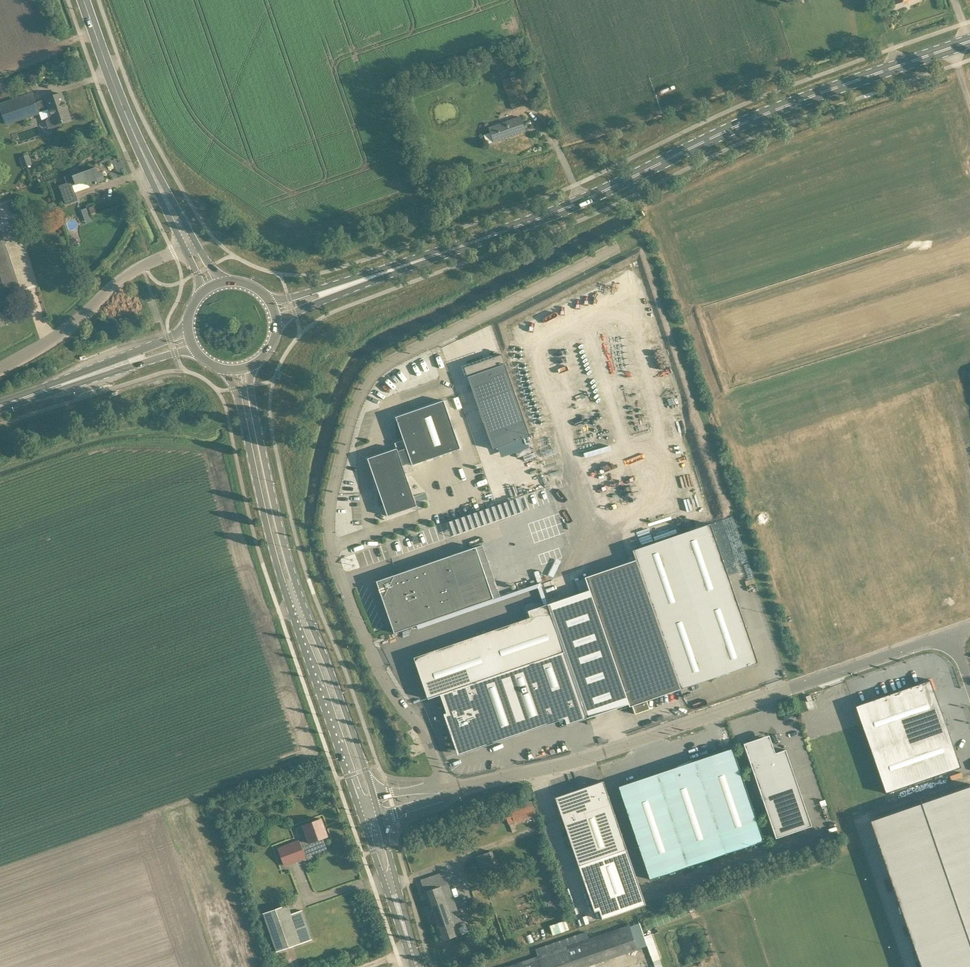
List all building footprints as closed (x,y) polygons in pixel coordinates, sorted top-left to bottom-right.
[(52,118),(48,119),(46,122),(48,128),(52,129),(53,129),(62,126),(61,122),(70,119),(62,93),(46,99),(37,102),(34,94),(0,105),(0,106),(6,124),(29,116),(38,113),(40,113),(40,112),(49,109),(52,118)] [(521,117),(489,128),(494,142),(526,131),(521,117)] [(32,163),(29,156),(29,154),(19,157),(23,168),(32,165),(32,163)] [(86,169),(75,173),(79,184),(87,181),(89,185),(95,183),(96,184),(97,184),(97,183),(105,180),(102,172),(99,173),(97,167),(87,171),(86,169)] [(79,184),(75,173),(65,177),(67,183),(59,186),(66,205),(78,201),(73,186),(79,184)] [(22,291),(0,226),(0,299),(3,298),(22,291)] [(73,237),(69,242),(75,248),(79,242),(73,237)] [(531,437),(502,356),(465,369),(493,450),(531,437)] [(397,448),(368,458),(378,485),(379,506),(385,506),(388,516),(417,506),(403,465),(412,462),(413,465),(461,449),(444,400),(396,417),(407,448),(398,451),(397,448)] [(712,527),(711,523),(633,550),(636,560),(681,689),(684,688),(683,686),(752,662),(753,664),(758,662),(757,657),(755,658),(710,528),(712,527)] [(385,597),(396,628),(393,629),(394,633),(494,599),(476,547),(448,557),(449,559),(395,578),(394,575),(377,581),(383,598),(385,597)] [(636,560),(585,577),(591,595),(630,707),(632,706),(635,714),(639,713),(639,711),(648,708),(646,701),(680,689),(636,560)] [(531,620),(418,659),(430,694),(427,695),(428,698),(441,694),(564,652),(548,604),(528,611),(531,620)] [(587,718),(564,652),(441,694),(447,713),(444,714),(445,717),(448,716),(460,751),(564,715),(567,725),(587,718)] [(857,705),(888,793),(964,767),(933,679),(857,705)] [(769,749),(766,740),(756,744),(755,740),(744,744),(776,838),(812,826),(786,750),(775,753),(773,748),(769,749)] [(650,879),(764,841),(733,748),(619,786),(650,879)] [(602,918),(646,904),(603,781),(584,788),(584,790),(558,799),(564,816),(562,816),(579,866),(594,911),(599,909),(602,918)] [(868,821),(918,966),(969,966),(969,785),(868,821)] [(515,823),(536,816),(531,801),(518,805),(509,808),(511,814),(512,814),(515,823)] [(305,857),(303,851),(312,848),(313,852),(314,851),(315,853),(325,849),(324,847),(326,847),(322,838),(327,836),(321,819),(303,825),(308,838),(299,842),(299,841),(278,849),(285,865),(305,857)] [(479,854),(480,863),(495,861),(493,851),(479,854)] [(442,941),(459,935),(455,924),(461,922),(444,872),(421,880),(425,891),(425,892),(442,941)] [(288,905),(263,913),(276,952),(312,940),(302,910),(291,914),(288,905)] [(628,925),(580,941),(588,966),(636,949),(628,925)] [(532,958),(535,966),(584,966),(588,966),(580,941),(532,958)] [(506,966),(535,966),(532,958),(506,966)]
